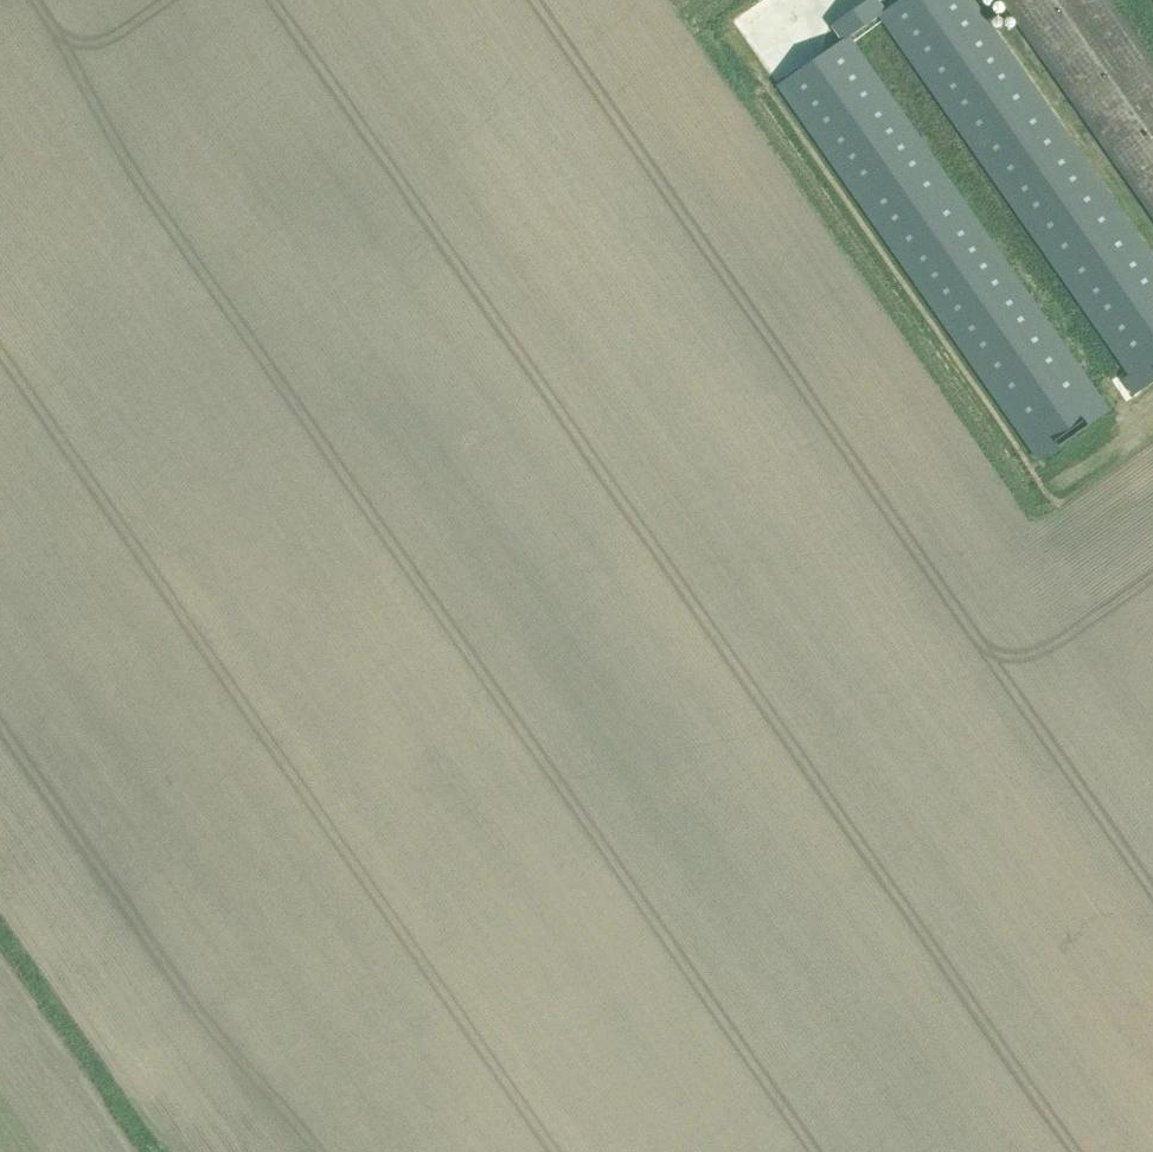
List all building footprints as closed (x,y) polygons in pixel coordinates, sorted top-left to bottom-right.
[(777,87),(1039,463),(1111,413),(850,38),(879,17),(1140,392),(1152,384),(1152,256),(975,0),(902,0),(885,12),(876,0),(870,0),(834,25),(845,40),(777,87)] [(1152,216),(1152,62),(1110,0),(1003,0),(1152,216)]
